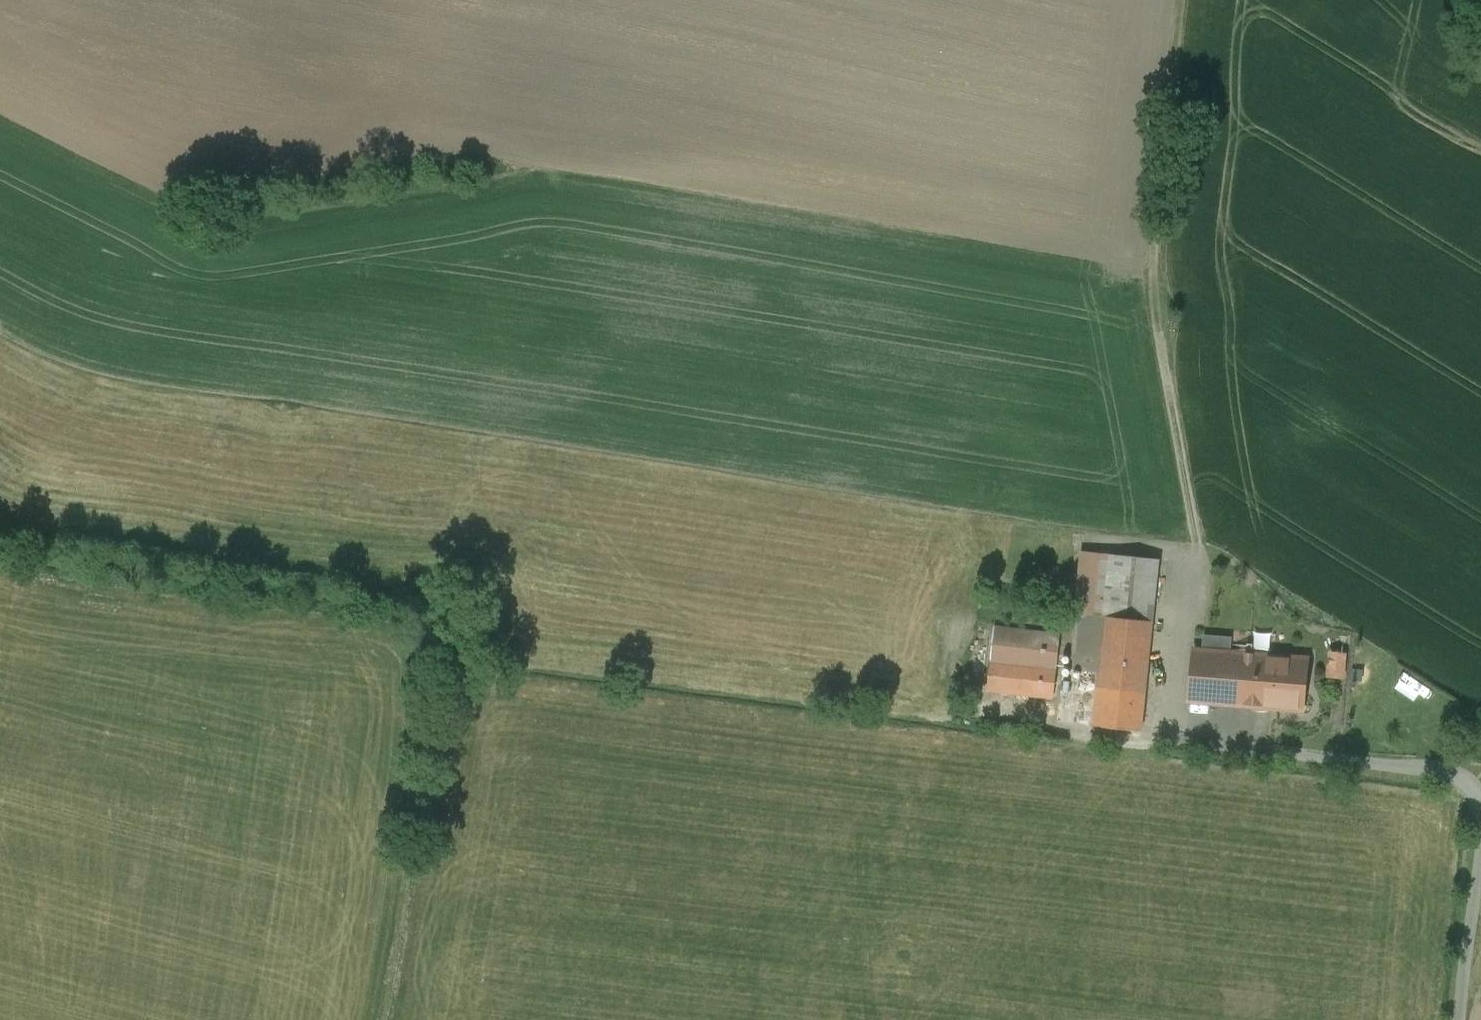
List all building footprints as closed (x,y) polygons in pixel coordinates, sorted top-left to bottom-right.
[(1159,560),(1081,552),(1076,615),(1104,617),(1153,622),(1159,560)] [(1104,617),(1076,615),(1070,669),(1099,672),(1104,617)] [(1153,622),(1104,617),(1099,672),(1097,688),(1145,693),(1153,622)] [(1060,635),(994,627),(991,661),(1056,669),(1060,635)] [(1252,653),(1195,649),(1189,701),(1247,706),(1252,653)] [(1307,657),(1252,653),(1247,706),(1302,711),(1307,657)] [(1056,669),(991,661),(988,689),(1053,697),(1056,669)] [(1145,693),(1097,688),(1093,725),(1141,730),(1145,693)]
